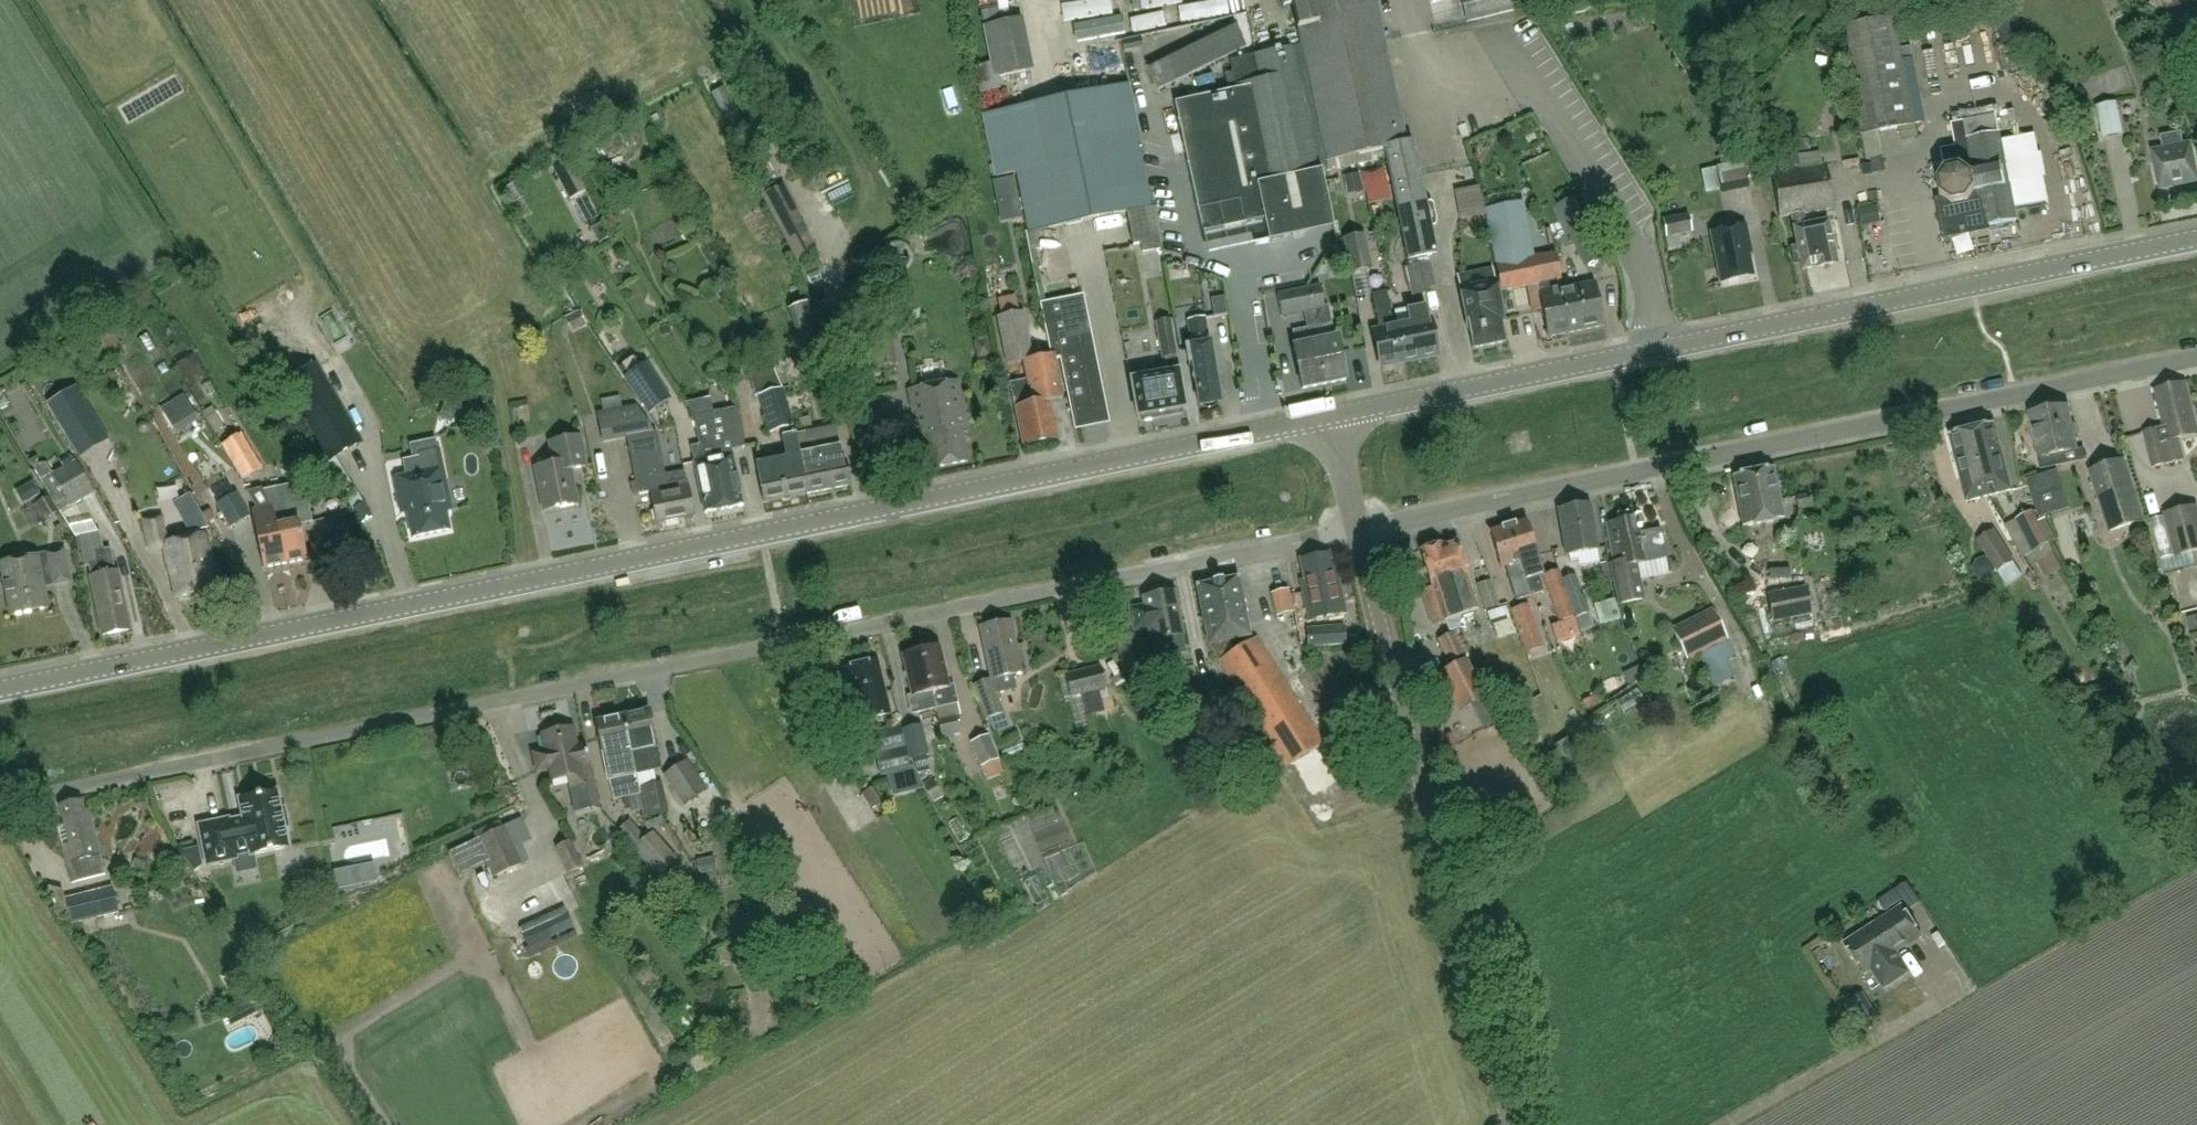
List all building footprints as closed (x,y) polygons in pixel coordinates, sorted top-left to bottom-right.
[(1031,73),(1027,10),(1013,10),(1012,0),(992,0),(997,75),(1031,73)] [(1436,290),(1428,256),(1437,254),(1413,141),(1406,142),(1375,0),(1282,0),(1283,6),(1292,4),(1326,162),(1385,149),(1410,265),(1407,266),(1415,295),(1436,290)] [(1467,21),(1513,10),(1510,0),(1461,0),(1467,21)] [(2151,11),(2173,5),(2174,9),(2196,3),(2196,0),(2148,0),(2151,11)] [(2028,67),(2016,7),(1994,13),(2001,43),(1997,44),(2002,73),(2028,67)] [(1842,27),(1864,135),(1916,124),(1895,16),(1842,27)] [(1233,22),(1146,65),(1158,91),(1247,47),(1233,22)] [(1103,48),(1105,81),(1129,79),(1127,46),(1103,48)] [(1291,47),(1230,60),(1236,88),(1174,101),(1202,233),(1264,219),(1269,242),(1334,228),(1321,169),(1317,170),(1291,47)] [(996,176),(1016,171),(1029,233),(1126,212),(1134,246),(1140,245),(1142,253),(1164,248),(1155,205),(1151,206),(1139,147),(1143,146),(1129,82),(983,113),(996,176)] [(2123,133),(2117,102),(2097,106),(2104,137),(2123,133)] [(1946,170),(1938,181),(1949,234),(2018,220),(2015,207),(2044,202),(2031,137),(2002,142),(2000,132),(1999,132),(1996,114),(1952,123),(1957,146),(1942,149),(1946,170)] [(2153,150),(2160,189),(2196,182),(2196,173),(2191,143),(2184,144),(2181,131),(2160,135),(2163,148),(2153,150)] [(1832,208),(1825,164),(1801,168),(1797,146),(1769,151),(1780,216),(1790,215),(1796,245),(1789,247),(1792,260),(1799,259),(1802,271),(1815,268),(1816,269),(1837,264),(1828,219),(1805,224),(1803,213),(1832,208)] [(1744,162),(1717,167),(1721,190),(1749,184),(1744,162)] [(571,201),(588,192),(572,163),(555,172),(571,201)] [(819,253),(781,182),(760,194),(798,265),(819,253)] [(1559,289),(1557,279),(1561,279),(1555,253),(1533,257),(1522,201),(1484,209),(1502,291),(1537,284),(1547,337),(1567,333),(1559,289)] [(1689,214),(1662,219),(1666,236),(1692,232),(1689,214)] [(1746,225),(1710,233),(1720,283),(1753,276),(1747,244),(1750,243),(1746,225)] [(1363,234),(1343,239),(1350,272),(1370,268),(1363,234)] [(1868,260),(1866,238),(1854,239),(1856,260),(1868,260)] [(1601,241),(1563,253),(1573,282),(1611,271),(1601,241)] [(1368,274),(1375,291),(1389,285),(1383,268),(1368,274)] [(1456,287),(1461,308),(1500,299),(1495,278),(1456,287)] [(1559,289),(1567,333),(1604,326),(1595,282),(1559,289)] [(1320,285),(1291,290),(1296,313),(1303,312),(1307,328),(1307,329),(1312,328),(1324,384),(1346,379),(1337,336),(1334,337),(1328,305),(1324,306),(1320,285)] [(1280,316),(1296,313),(1291,290),(1276,294),(1280,316)] [(1381,367),(1405,362),(1398,325),(1394,326),(1386,291),(1371,294),(1379,329),(1373,330),(1381,367)] [(1050,354),(1051,360),(1055,359),(1053,354),(1059,353),(1074,425),(1083,423),(1082,419),(1107,414),(1082,295),(1039,304),(1050,354)] [(1468,329),(1473,349),(1506,341),(1501,322),(1505,321),(1500,299),(1461,308),(1466,330),(1468,329)] [(811,303),(790,310),(807,364),(828,357),(811,303)] [(1408,323),(1398,325),(1405,362),(1438,355),(1430,318),(1425,319),(1422,306),(1405,309),(1408,323)] [(1023,446),(1057,439),(1049,401),(1063,398),(1055,359),(1051,360),(1050,354),(1032,358),(1022,310),(996,315),(1007,366),(1023,362),(1027,380),(1009,384),(1023,446)] [(564,318),(572,333),(586,326),(578,311),(564,318)] [(1214,407),(1217,404),(1221,403),(1220,401),(1223,397),(1221,389),(1218,386),(1211,342),(1206,342),(1205,335),(1208,335),(1205,317),(1187,320),(1190,338),(1186,338),(1187,345),(1185,346),(1188,363),(1192,363),(1194,372),(1192,379),(1196,385),(1199,407),(1203,406),(1206,408),(1214,407)] [(1164,357),(1167,373),(1130,380),(1137,418),(1185,408),(1171,319),(1156,321),(1162,357),(1164,357)] [(898,363),(891,327),(868,331),(875,367),(898,363)] [(1312,328),(1307,329),(1307,328),(1292,331),(1295,345),(1294,345),(1303,388),(1324,384),(1312,328)] [(629,375),(624,378),(649,415),(670,399),(647,364),(642,367),(635,357),(622,365),(629,375)] [(286,382),(294,397),(330,458),(359,441),(315,365),(286,382)] [(770,433),(793,426),(775,369),(750,378),(755,395),(758,395),(770,433)] [(908,390),(915,428),(921,427),(929,469),(968,462),(962,429),(966,429),(957,381),(908,390)] [(2143,432),(2152,467),(2184,459),(2179,437),(2196,433),(2196,427),(2186,382),(2155,390),(2164,427),(2143,432)] [(75,384),(47,401),(70,439),(98,422),(75,384)] [(2042,468),(2066,463),(2064,451),(2076,449),(2067,405),(2030,413),(2042,468)] [(206,418),(242,478),(261,467),(224,406),(206,418)] [(656,431),(652,432),(634,406),(598,413),(603,441),(627,436),(638,494),(650,492),(656,523),(694,516),(685,469),(664,473),(656,431)] [(718,455),(720,463),(725,488),(723,489),(722,490),(725,507),(743,503),(731,449),(744,446),(736,407),(704,413),(715,446),(717,455),(718,455)] [(725,488),(720,463),(718,455),(717,455),(715,446),(704,413),(694,416),(703,458),(694,460),(705,511),(725,507),(722,490),(723,489),(725,488)] [(1995,424),(1971,430),(1981,470),(1983,470),(1989,495),(2011,490),(1995,424)] [(1981,470),(1971,430),(1950,435),(1966,501),(1989,495),(1983,470),(1981,470)] [(807,494),(851,485),(846,460),(843,461),(840,447),(810,453),(806,433),(795,435),(800,456),(807,494)] [(553,462),(534,466),(543,510),(578,503),(571,468),(587,465),(581,434),(549,440),(553,462)] [(764,502),(807,494),(800,456),(795,435),(782,437),(786,459),(756,465),(764,502)] [(52,474),(70,504),(94,490),(76,460),(54,473),(52,474)] [(2124,460),(2091,471),(2110,531),(2143,521),(2124,460)] [(407,511),(412,537),(449,530),(446,511),(451,510),(443,468),(394,477),(402,512),(407,511)] [(1783,517),(1773,469),(1733,477),(1743,526),(1783,517)] [(2060,490),(2054,472),(2029,481),(2041,518),(2042,518),(2040,514),(2044,513),(2039,496),(2060,490)] [(262,489),(272,505),(277,528),(278,528),(281,541),(283,540),(289,562),(307,558),(298,523),(306,521),(300,498),(288,501),(284,484),(262,489)] [(252,510),(265,568),(289,562),(283,540),(281,541),(278,528),(277,528),(272,505),(262,489),(261,487),(245,489),(252,510)] [(236,493),(217,505),(230,528),(250,516),(236,493)] [(1798,509),(1812,507),(1810,493),(1795,496),(1798,509)] [(1589,502),(1557,508),(1566,555),(1598,549),(1589,502)] [(365,503),(355,509),(362,522),(373,517),(365,503)] [(2166,513),(2176,555),(2196,550),(2196,509),(2196,506),(2166,513)] [(2017,519),(2033,551),(2049,543),(2033,511),(2017,519)] [(167,542),(161,515),(143,519),(150,551),(166,547),(177,598),(216,589),(203,534),(167,542)] [(1618,605),(1645,599),(1638,565),(1666,559),(1660,530),(1639,535),(1638,531),(1635,532),(1632,517),(1605,523),(1613,563),(1609,563),(1618,605)] [(1540,565),(1537,556),(1526,519),(1507,524),(1525,583),(1532,597),(1543,593),(1535,566),(1540,565)] [(1525,583),(1507,524),(1489,530),(1500,567),(1505,566),(1516,601),(1532,597),(1525,583)] [(1978,539),(1997,570),(2013,560),(1994,529),(1978,539)] [(99,531),(79,535),(85,566),(89,565),(91,575),(103,635),(130,629),(117,569),(115,570),(110,547),(103,549),(99,531)] [(1438,546),(1462,614),(1478,609),(1467,575),(1468,575),(1457,540),(1438,546)] [(1462,614),(1438,546),(1421,552),(1432,587),(1433,586),(1443,620),(1462,614)] [(64,549),(1,562),(11,614),(48,607),(44,585),(70,579),(64,549)] [(1328,561),(1326,554),(1303,559),(1308,585),(1301,587),(1309,619),(1345,612),(1334,560),(1328,561)] [(2024,576),(2013,560),(1997,570),(1997,571),(2007,586),(2024,576)] [(2190,602),(2196,600),(2196,567),(2182,571),(2190,602)] [(1559,623),(1566,621),(1576,617),(1562,579),(1559,570),(1542,576),(1559,623)] [(1562,579),(1576,617),(1589,612),(1575,574),(1562,579)] [(1208,644),(1209,644),(1286,767),(1323,743),(1255,637),(1251,640),(1237,576),(1196,585),(1208,644)] [(1499,604),(1492,581),(1491,579),(1476,584),(1485,611),(1500,605),(1499,604)] [(1806,586),(1767,594),(1773,621),(1811,613),(1806,586)] [(1294,612),(1289,588),(1270,593),(1275,617),(1294,612)] [(1148,626),(1151,641),(1183,635),(1174,589),(1142,596),(1144,606),(1130,608),(1134,629),(1148,626)] [(1510,618),(1506,604),(1486,611),(1491,625),(1510,618)] [(1528,606),(1512,612),(1519,632),(1535,626),(1528,606)] [(1686,658),(1697,652),(1726,638),(1716,618),(1676,638),(1686,658)] [(991,678),(973,685),(986,719),(1004,712),(997,692),(1016,688),(1013,674),(1029,671),(1023,645),(1016,646),(1011,621),(980,628),(991,678)] [(1332,626),(1307,628),(1309,648),(1333,646),(1347,645),(1345,625),(1332,626)] [(1449,636),(1437,641),(1447,661),(1459,655),(1449,636)] [(1146,673),(1138,637),(1117,641),(1124,677),(1146,673)] [(941,646),(923,650),(934,708),(957,703),(953,684),(950,685),(941,646)] [(1723,647),(1707,654),(1715,672),(1731,665),(1723,647)] [(934,708),(923,650),(905,655),(914,694),(907,696),(912,714),(934,708)] [(854,722),(890,712),(876,660),(840,670),(854,722)] [(1462,662),(1438,674),(1456,710),(1480,698),(1462,662)] [(1071,696),(1086,693),(1106,688),(1100,666),(1065,674),(1071,696)] [(622,714),(636,772),(660,767),(656,746),(657,745),(649,708),(622,714)] [(636,772),(622,714),(596,720),(609,778),(636,772)] [(941,743),(959,738),(954,722),(937,727),(941,743)] [(916,723),(900,727),(905,746),(909,759),(923,756),(916,723)] [(540,732),(544,749),(532,752),(536,769),(549,767),(551,780),(567,777),(569,788),(586,784),(582,764),(589,762),(585,742),(577,744),(573,725),(540,732)] [(905,746),(900,727),(899,725),(873,731),(879,753),(905,746)] [(998,760),(988,736),(972,742),(982,767),(998,760)] [(1028,743),(1005,746),(1007,757),(1030,753),(1028,743)] [(911,768),(909,759),(905,746),(879,753),(885,775),(911,768)] [(706,788),(686,759),(664,774),(684,803),(706,788)] [(990,770),(995,784),(1010,778),(1004,764),(990,770)] [(646,818),(660,815),(653,784),(639,787),(646,818)] [(883,801),(873,785),(860,793),(869,809),(883,801)] [(252,855),(288,847),(284,828),(289,827),(285,808),(280,809),(277,791),(240,799),(244,820),(229,823),(228,819),(199,825),(208,864),(236,858),(235,850),(250,846),(252,855)] [(81,800),(60,806),(65,826),(57,827),(72,883),(105,875),(89,809),(84,811),(81,800)] [(403,817),(340,828),(346,863),(396,854),(393,839),(407,836),(403,817)] [(493,876),(519,864),(502,827),(476,838),(493,876)] [(1019,828),(1005,835),(1009,844),(992,852),(995,859),(1012,852),(1018,866),(1034,859),(1019,828)] [(677,857),(653,830),(633,848),(657,875),(677,857)] [(555,846),(567,873),(582,866),(570,839),(555,846)] [(296,845),(281,855),(293,873),(308,862),(296,845)] [(358,866),(362,884),(377,880),(374,863),(358,866)] [(1921,903),(1907,881),(1895,889),(1908,910),(1921,903)] [(111,886),(64,898),(71,923),(118,911),(111,886)] [(1921,936),(1917,929),(1902,906),(1844,943),(1864,973),(1871,969),(1884,988),(1909,972),(1897,952),(1921,936)] [(533,945),(576,924),(568,908),(525,930),(533,945)] [(592,1108),(603,1102),(594,1086),(584,1093),(592,1108)]
